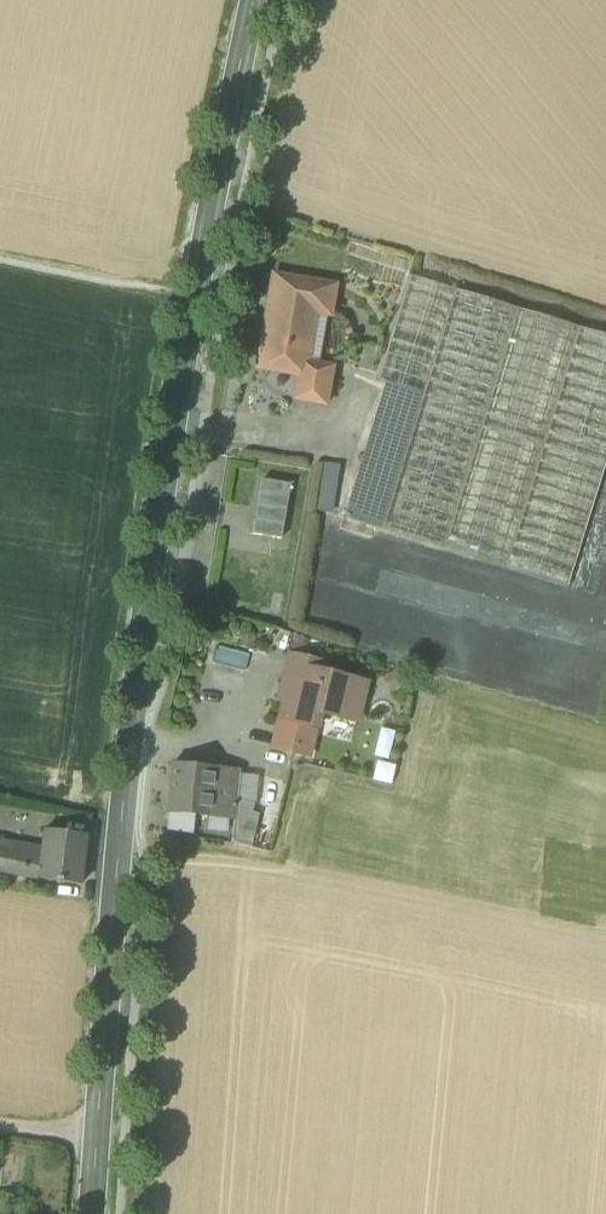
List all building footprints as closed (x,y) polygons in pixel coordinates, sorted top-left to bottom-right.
[(377,382),(384,384),(384,383),(422,394),(455,290),(409,276),(377,382)] [(260,367),(300,374),(300,373),(302,373),(303,365),(313,310),(327,313),(332,289),(275,279),(260,367)] [(455,290),(422,394),(384,383),(384,384),(343,519),(567,588),(605,461),(605,337),(455,290)] [(296,399),(324,404),(330,369),(303,365),(302,373),(300,373),(300,374),(296,399)] [(319,461),(314,509),(332,511),(337,463),(319,461)] [(253,535),(281,539),(290,485),(262,481),(253,535)] [(277,703),(284,705),(290,680),(305,684),(308,671),(322,675),(325,663),(289,654),(277,703)] [(314,727),(316,727),(319,713),(318,712),(322,709),(325,714),(333,716),(340,711),(357,715),(365,685),(322,675),(308,671),(305,684),(290,680),(284,705),(281,719),(314,727)] [(385,678),(393,690),(405,683),(398,671),(385,678)] [(279,726),(312,734),(314,727),(281,719),(279,726)] [(312,734),(279,726),(274,749),(307,756),(312,734)] [(233,819),(234,819),(239,772),(173,766),(168,813),(201,816),(233,819)] [(166,834),(199,842),(201,816),(168,813),(166,834)] [(43,832),(41,849),(37,880),(80,886),(87,837),(43,832)] [(18,845),(0,841),(0,850),(17,854),(18,845)] [(18,845),(17,854),(32,857),(33,848),(18,845)] [(37,880),(41,849),(33,848),(32,857),(17,854),(0,850),(0,872),(37,880)]
